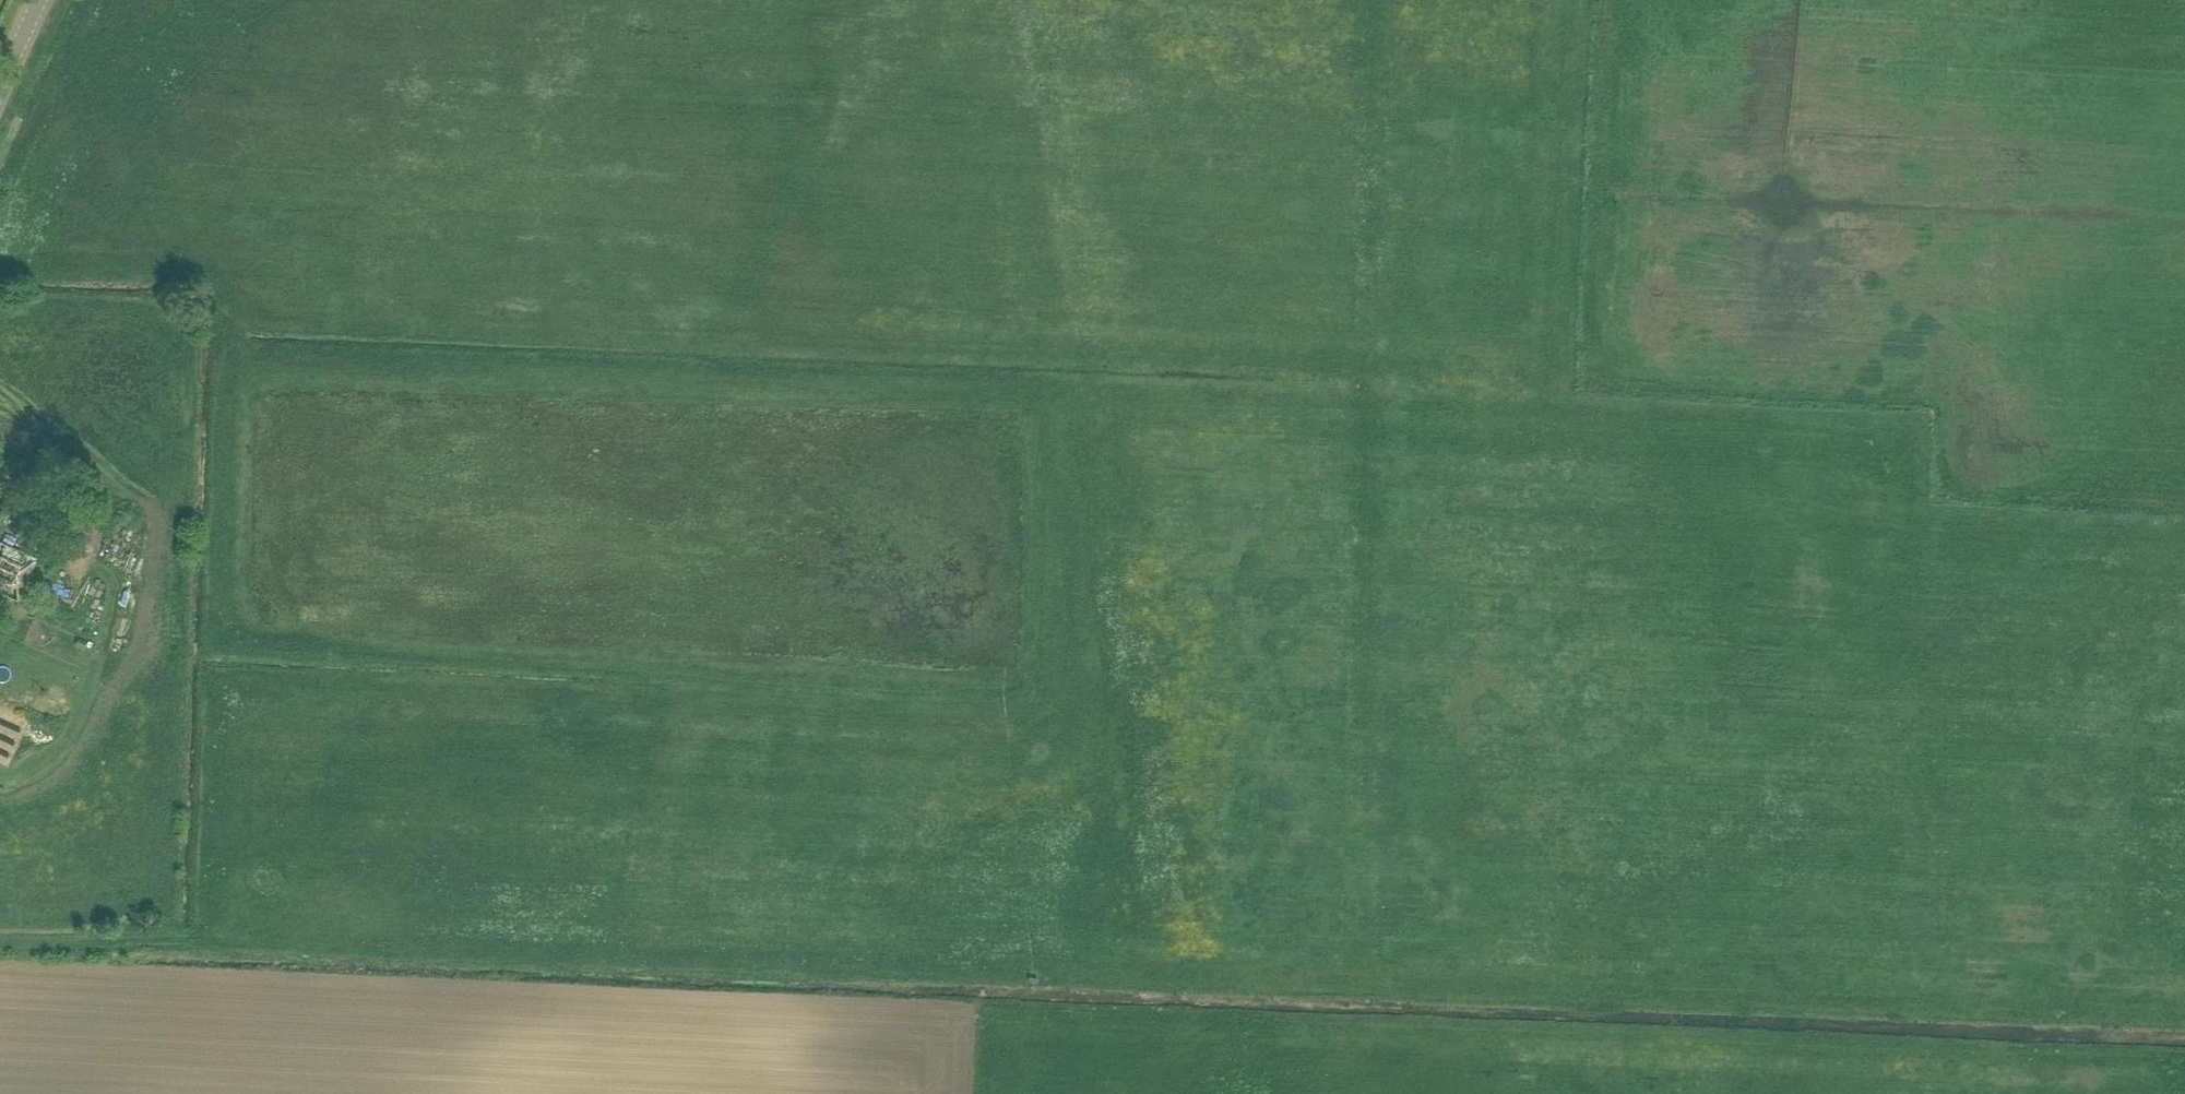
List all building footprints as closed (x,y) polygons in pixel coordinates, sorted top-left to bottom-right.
[(1,496),(10,485),(0,478),(0,495),(1,496)] [(0,543),(0,597),(16,604),(37,559),(0,543)] [(64,602),(78,608),(90,582),(75,576),(64,602)]
